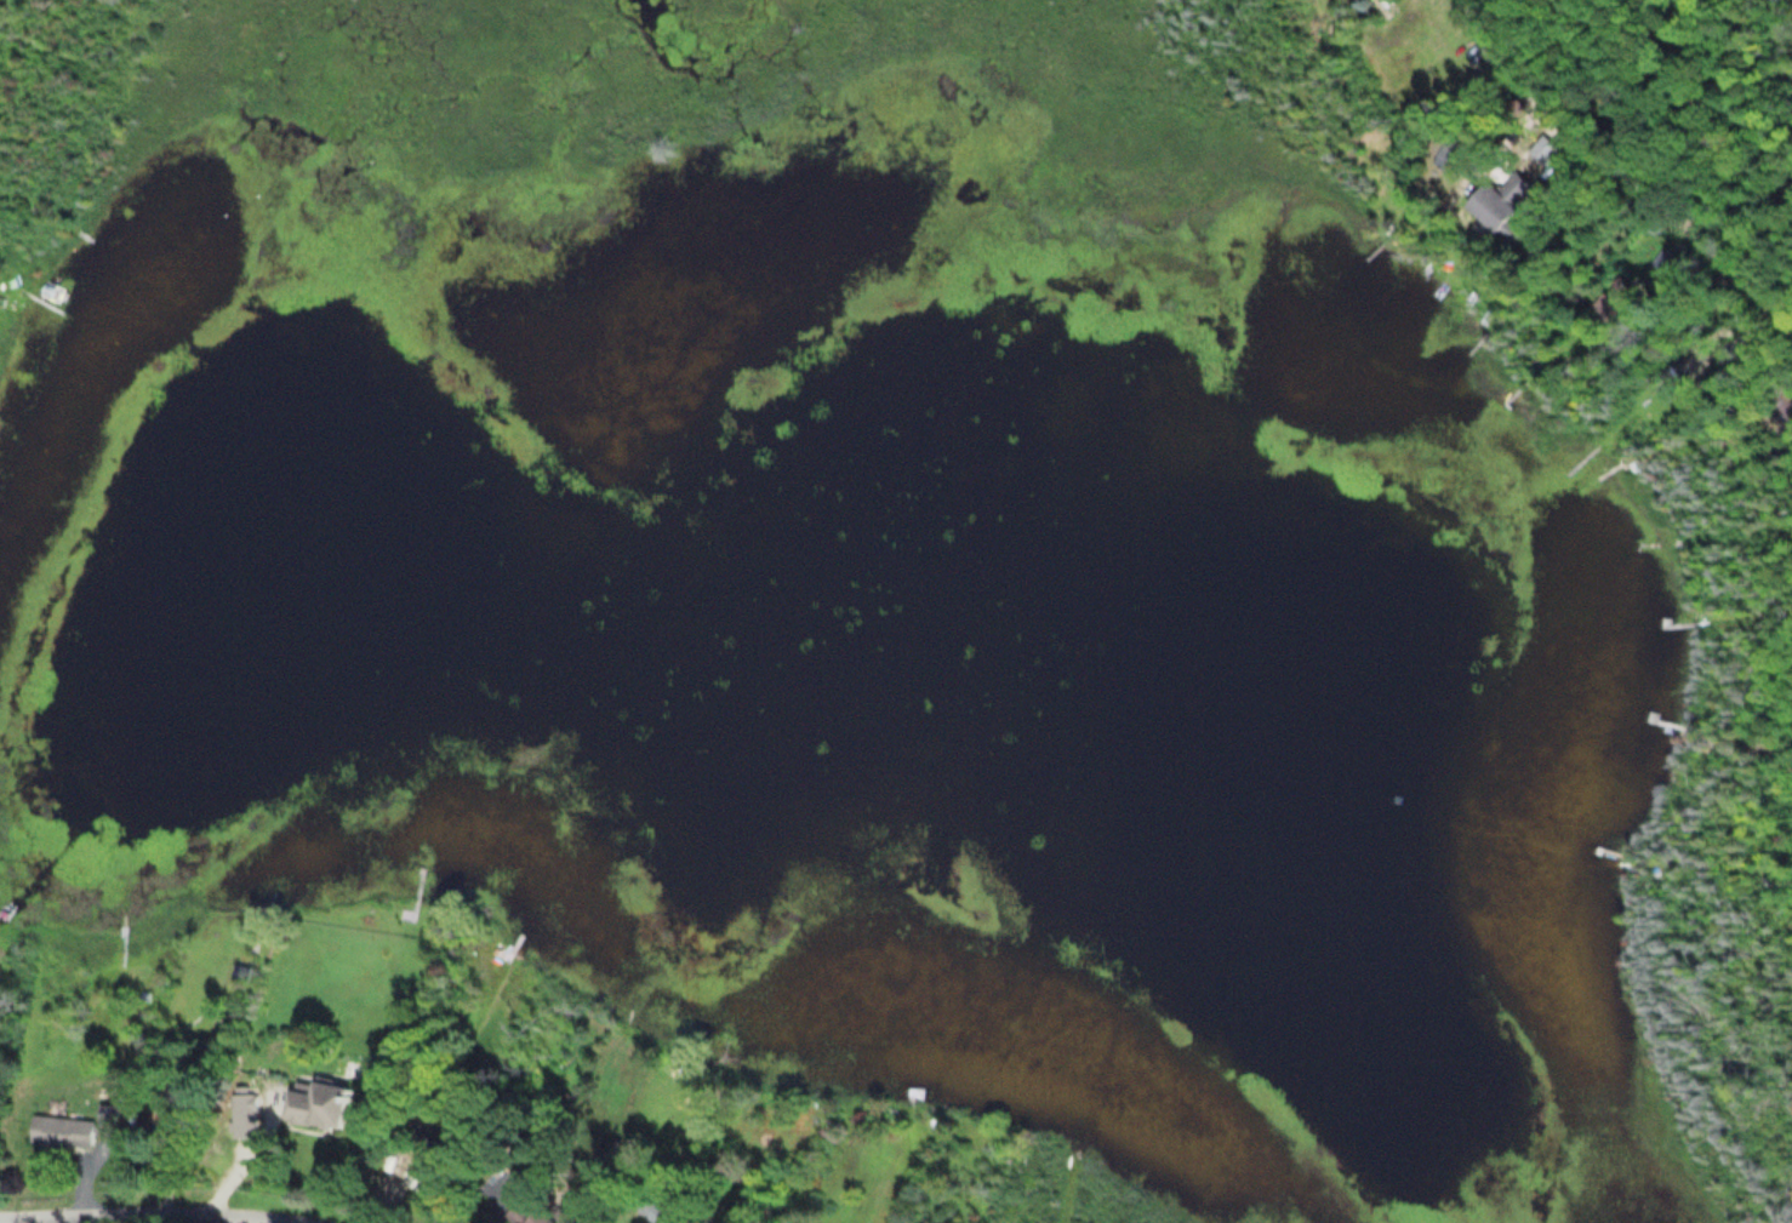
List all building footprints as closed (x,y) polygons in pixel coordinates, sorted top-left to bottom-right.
[(1467,204),(1497,233),(1528,201),(1515,189),(1508,197),(1490,180),(1467,204)] [(343,1128),(347,1086),(290,1081),(287,1123),(343,1128)] [(255,1139),(255,1096),(236,1096),(236,1139),(255,1139)] [(33,1116),(29,1145),(91,1151),(93,1134),(120,1136),(123,1107),(98,1104),(96,1122),(33,1116)] [(640,1222),(673,1222),(681,1196),(646,1186),(636,1222),(640,1222)] [(580,1215),(554,1189),(541,1203),(531,1193),(509,1214),(518,1222),(573,1222),(580,1215)]
